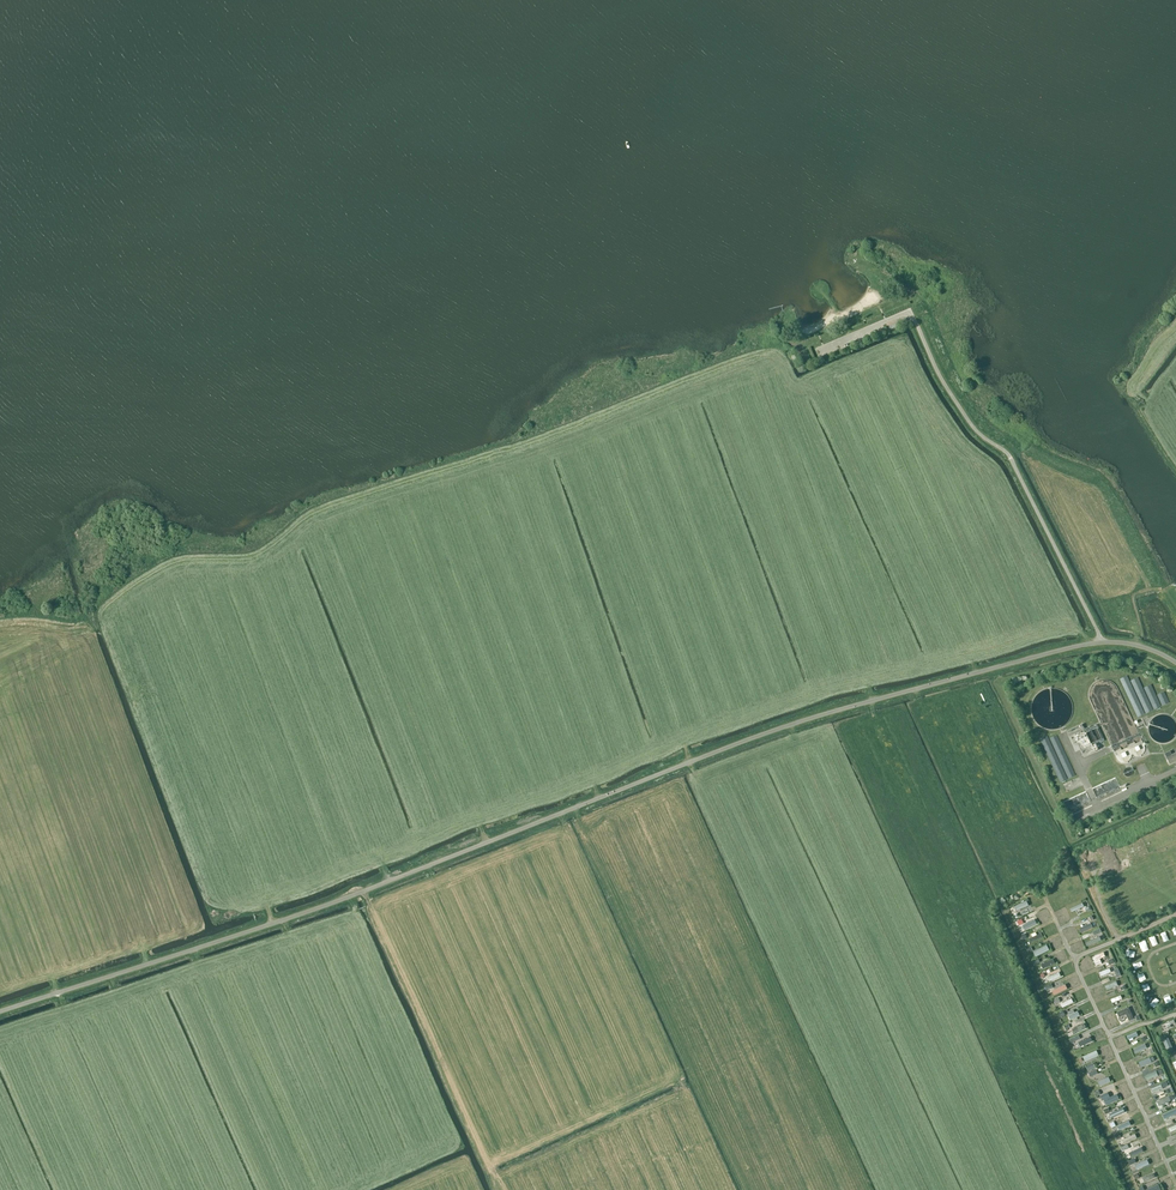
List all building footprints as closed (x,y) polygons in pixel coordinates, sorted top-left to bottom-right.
[(1079,749),(1081,755),(1093,750),(1086,730),(1072,736),(1072,735),(1068,736),(1074,751),(1079,749)] [(1091,743),(1101,738),(1097,730),(1092,732),(1091,730),(1086,732),(1091,743)] [(1170,750),(1165,753),(1166,757),(1170,764),(1175,761),(1175,753),(1172,755),(1170,750)] [(1018,910),(1028,906),(1026,902),(1016,906),(1018,910)] [(1082,903),(1069,908),(1070,912),(1084,907),(1082,903)] [(1026,930),(1037,924),(1034,920),(1023,925),(1026,930)] [(1091,923),(1079,928),(1081,932),(1092,927),(1091,923)] [(1028,938),(1029,942),(1042,938),(1041,934),(1028,938)] [(1086,946),(1100,940),(1099,937),(1085,943),(1086,946)] [(1035,957),(1049,950),(1047,945),(1033,951),(1035,957)] [(1100,954),(1093,957),(1096,965),(1103,963),(1100,954)] [(1053,960),(1040,965),(1041,969),(1054,964),(1053,960)] [(1110,968),(1099,973),(1100,977),(1111,972),(1110,968)] [(1048,974),(1050,981),(1060,977),(1058,971),(1048,974)] [(1116,981),(1105,986),(1107,991),(1118,986),(1116,981)] [(1055,990),(1057,994),(1068,989),(1066,985),(1055,990)] [(1126,1016),(1127,1021),(1133,1019),(1132,1013),(1133,1012),(1132,1006),(1116,1010),(1118,1018),(1126,1016)] [(1079,1017),(1080,1017),(1078,1011),(1067,1016),(1071,1025),(1081,1020),(1079,1017)] [(1084,1023),(1071,1030),(1073,1034),(1086,1028),(1084,1023)] [(1081,1047),(1092,1041),(1089,1036),(1078,1042),(1081,1047)] [(1096,1050),(1082,1056),(1085,1063),(1099,1056),(1096,1050)] [(1140,1066),(1150,1062),(1149,1058),(1138,1062),(1140,1066)] [(1144,1076),(1146,1083),(1152,1081),(1153,1083),(1160,1081),(1156,1071),(1144,1076)] [(1100,1086),(1110,1081),(1108,1078),(1098,1082),(1100,1086)] [(1105,1105),(1118,1102),(1116,1095),(1109,1097),(1108,1094),(1113,1093),(1112,1089),(1106,1090),(1107,1094),(1099,1096),(1100,1100),(1103,1099),(1105,1105)] [(1157,1107),(1169,1102),(1167,1097),(1155,1102),(1157,1107)] [(1128,1121),(1116,1127),(1118,1131),(1130,1125),(1128,1121)] [(1169,1133),(1175,1130),(1175,1124),(1166,1128),(1169,1133)] [(1119,1134),(1114,1136),(1117,1145),(1123,1144),(1119,1134)] [(1134,1135),(1124,1139),(1125,1143),(1136,1138),(1134,1135)] [(1131,1157),(1142,1151),(1140,1148),(1129,1153),(1131,1157)] [(1137,1154),(1138,1158),(1152,1154),(1151,1150),(1137,1154)] [(1146,1159),(1134,1165),(1136,1170),(1149,1164),(1146,1159)] [(1137,1174),(1133,1175),(1135,1184),(1144,1182),(1143,1177),(1138,1178),(1137,1174)] [(1145,1182),(1154,1178),(1152,1174),(1143,1178),(1145,1182)]
